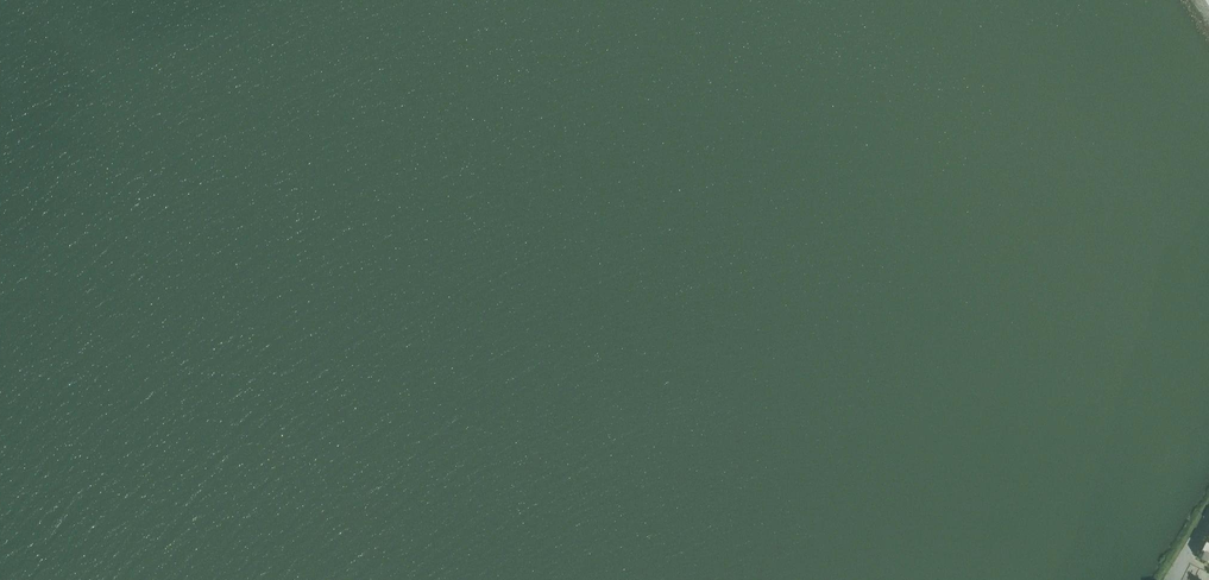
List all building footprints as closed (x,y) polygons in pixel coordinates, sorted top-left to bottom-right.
[(1202,554),(1200,553),(1198,557),(1208,563),(1208,541),(1202,554)]
